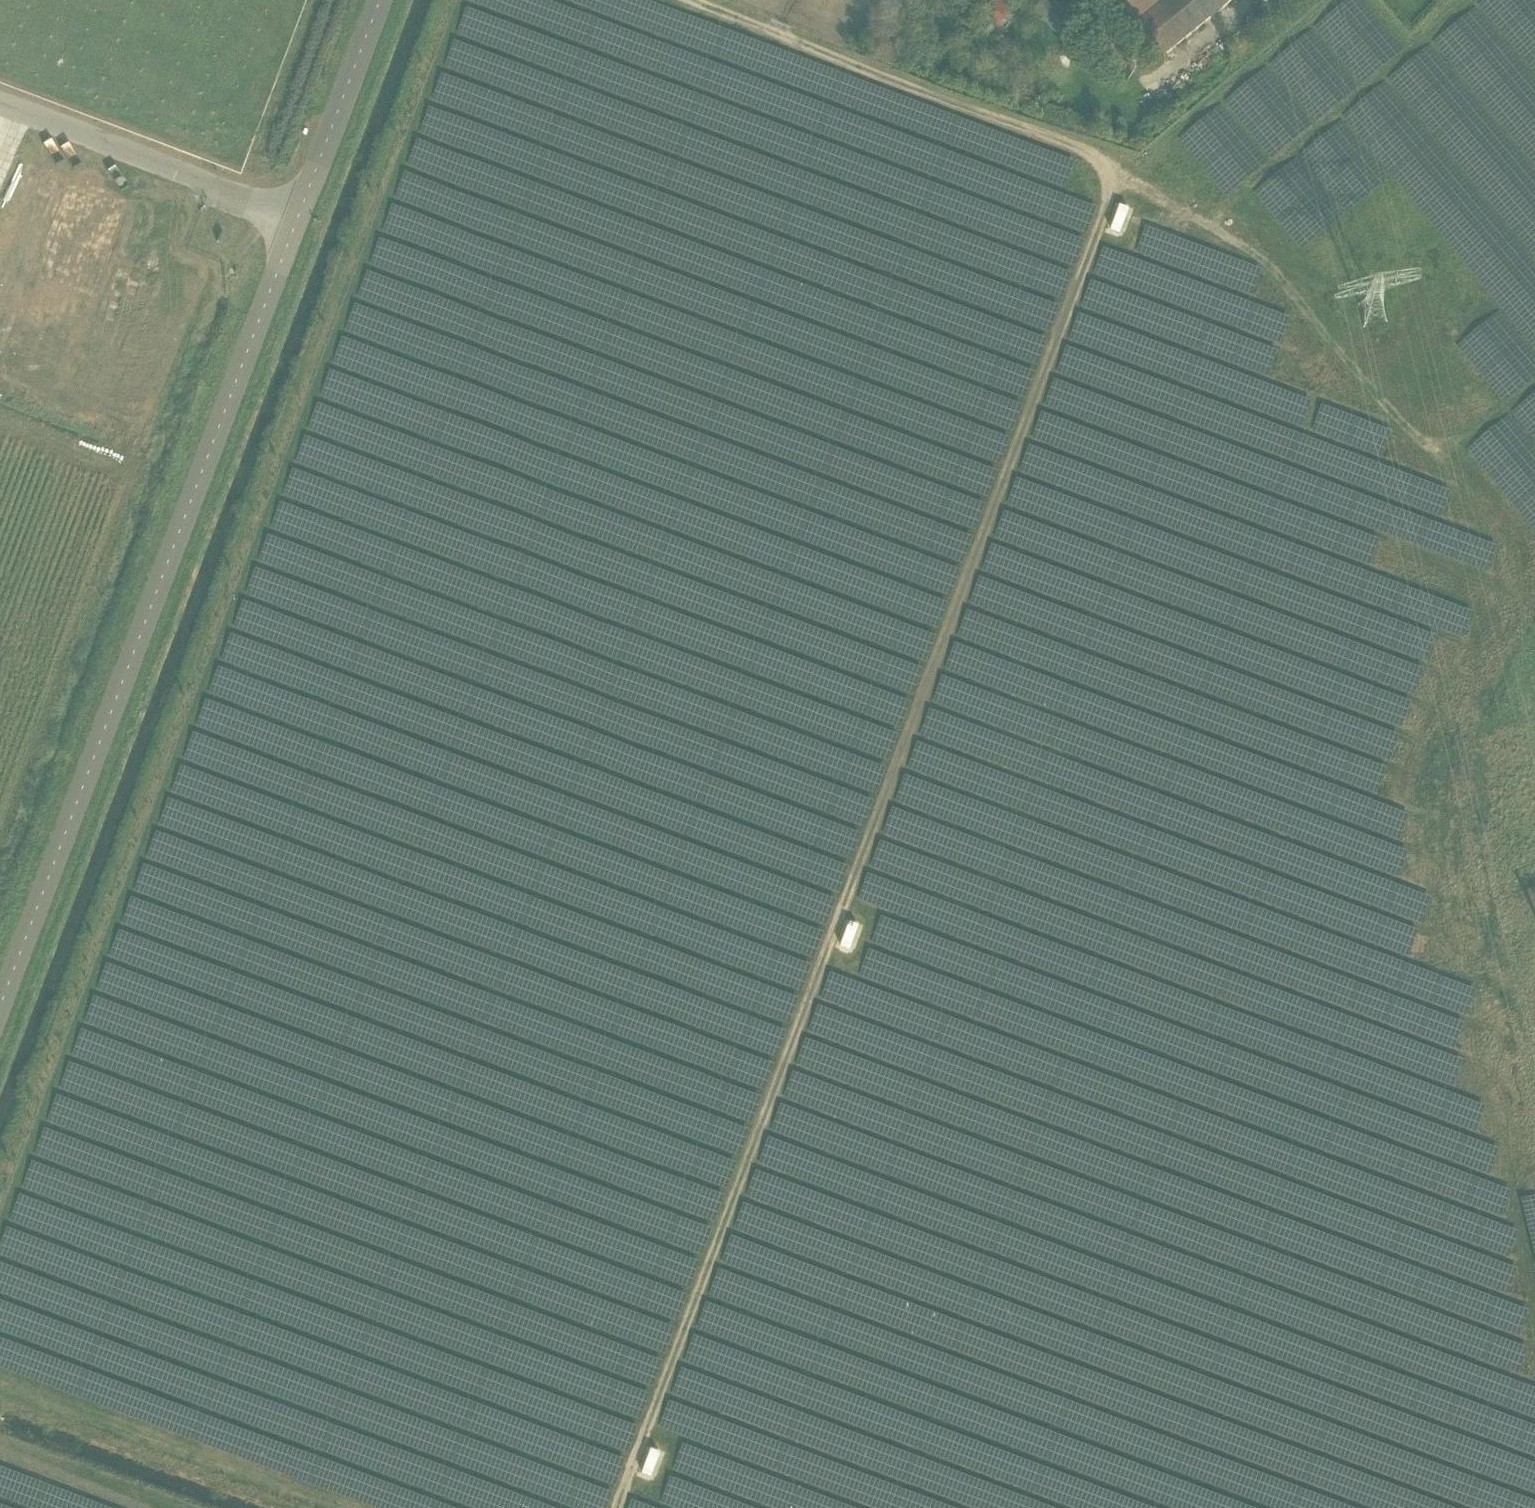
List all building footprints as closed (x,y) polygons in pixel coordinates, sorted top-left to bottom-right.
[(1149,69),(1228,6),(1223,0),(1094,0),(1149,69)]
